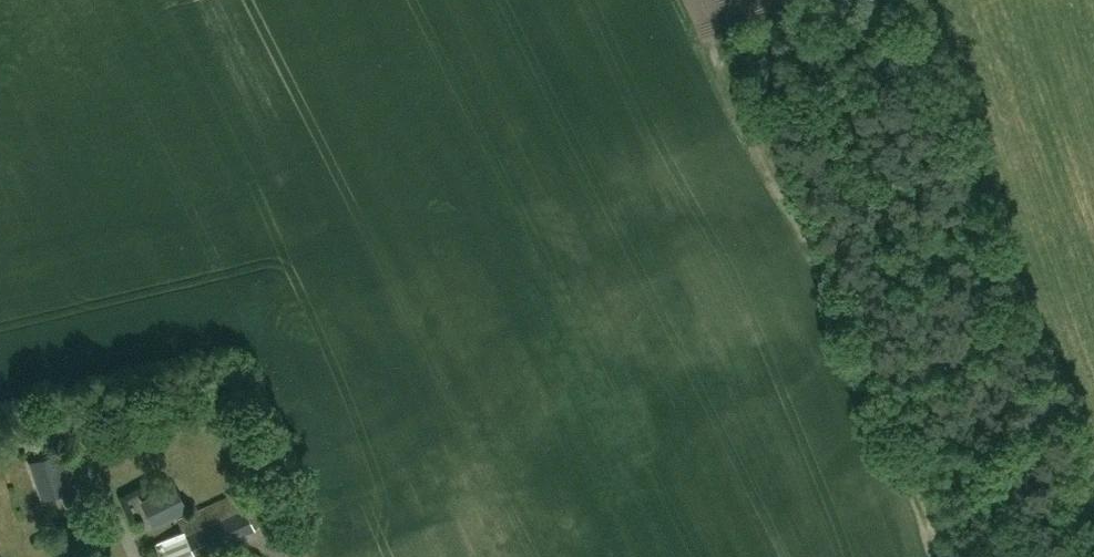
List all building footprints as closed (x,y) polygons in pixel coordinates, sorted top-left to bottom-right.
[(29,462),(42,500),(68,492),(56,454),(29,462)] [(176,485),(139,504),(151,528),(188,510),(176,485)] [(195,552),(250,529),(265,522),(250,486),(180,517),(195,552)] [(184,528),(160,539),(168,556),(185,556),(195,553),(184,528)]
